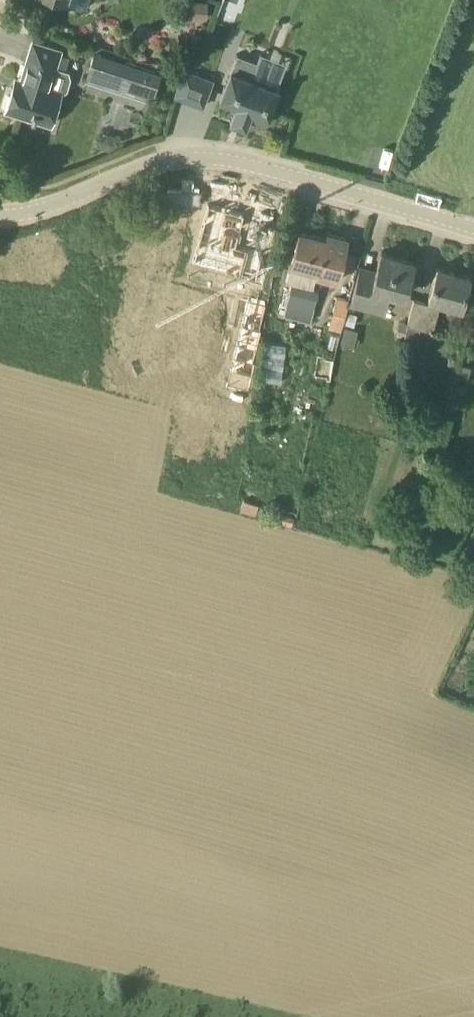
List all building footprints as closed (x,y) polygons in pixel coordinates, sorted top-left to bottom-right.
[(66,4),(81,9),(88,6),(90,0),(67,0),(66,4)] [(208,2),(191,1),(190,17),(206,18),(208,2)] [(64,50),(52,46),(33,40),(20,78),(15,77),(5,109),(31,117),(32,113),(34,114),(35,110),(53,116),(61,89),(52,86),(64,50)] [(95,53),(86,81),(152,102),(161,74),(95,53)] [(237,53),(219,99),(236,105),(232,116),(247,122),(249,117),(265,124),(279,89),(250,77),(256,61),(237,53)] [(184,70),(175,95),(203,106),(212,80),(184,70)] [(252,214),(224,207),(210,259),(259,272),(265,244),(246,238),(252,214)] [(288,303),(313,309),(317,290),(312,289),(317,272),(318,272),(317,277),(336,282),(343,258),(348,238),(326,233),(325,238),(298,231),(289,264),(291,265),(287,283),(293,284),(288,303)] [(413,261),(381,252),(376,269),(361,264),(350,304),(384,314),(389,293),(403,297),(408,280),(413,261)] [(264,289),(270,265),(252,260),(245,284),(264,289)] [(437,267),(431,287),(427,302),(415,299),(414,302),(413,301),(407,323),(409,324),(405,340),(416,343),(420,327),(432,331),(440,303),(460,309),(469,276),(437,267)] [(349,297),(336,294),(328,327),(341,330),(349,297)] [(341,342),(353,345),(357,330),(356,330),(345,327),(341,342)] [(280,381),(283,343),(262,341),(259,379),(280,381)]
